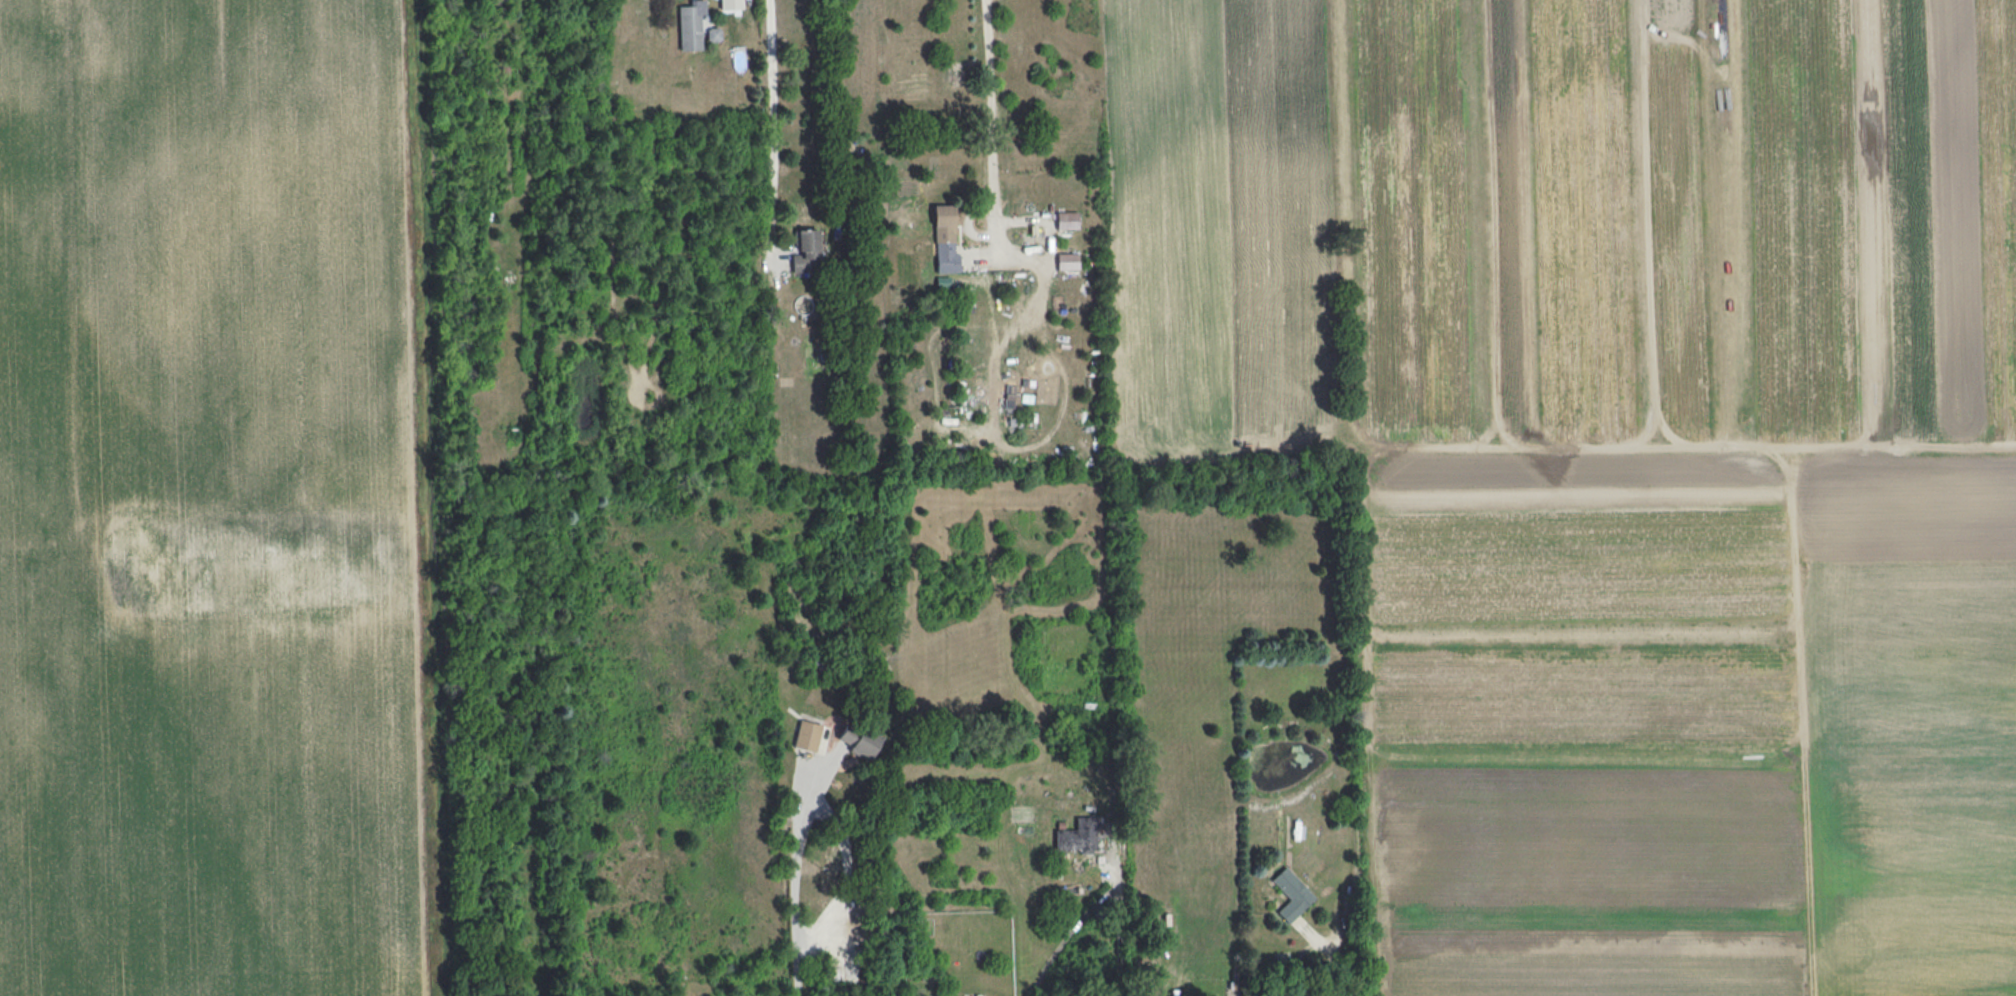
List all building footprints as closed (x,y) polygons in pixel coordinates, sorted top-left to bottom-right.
[(701,49),(701,32),(706,32),(706,41),(720,40),(720,27),(706,27),(705,0),(689,0),(690,5),(677,6),(679,50),(701,49)] [(742,8),(742,0),(720,0),(720,9),(742,8)] [(958,272),(958,252),(955,253),(954,204),(934,205),(935,273),(958,272)] [(1077,211),(1056,212),(1056,229),(1077,229),(1077,211)] [(792,272),(819,272),(818,229),(797,229),(797,254),(791,254),(792,272)] [(1056,269),(1077,270),(1078,253),(1057,253),(1056,269)] [(1013,393),(1005,393),(1004,408),(1013,408),(1013,393)] [(822,725),(801,719),(793,746),(815,752),(822,725)] [(845,723),(836,741),(871,757),(879,739),(845,723)] [(1055,829),(1055,850),(1081,849),(1081,854),(1096,854),(1095,816),(1076,816),(1076,829),(1055,829)] [(1315,898),(1285,866),(1271,880),(1289,899),(1277,911),(1288,923),(1315,898)]
